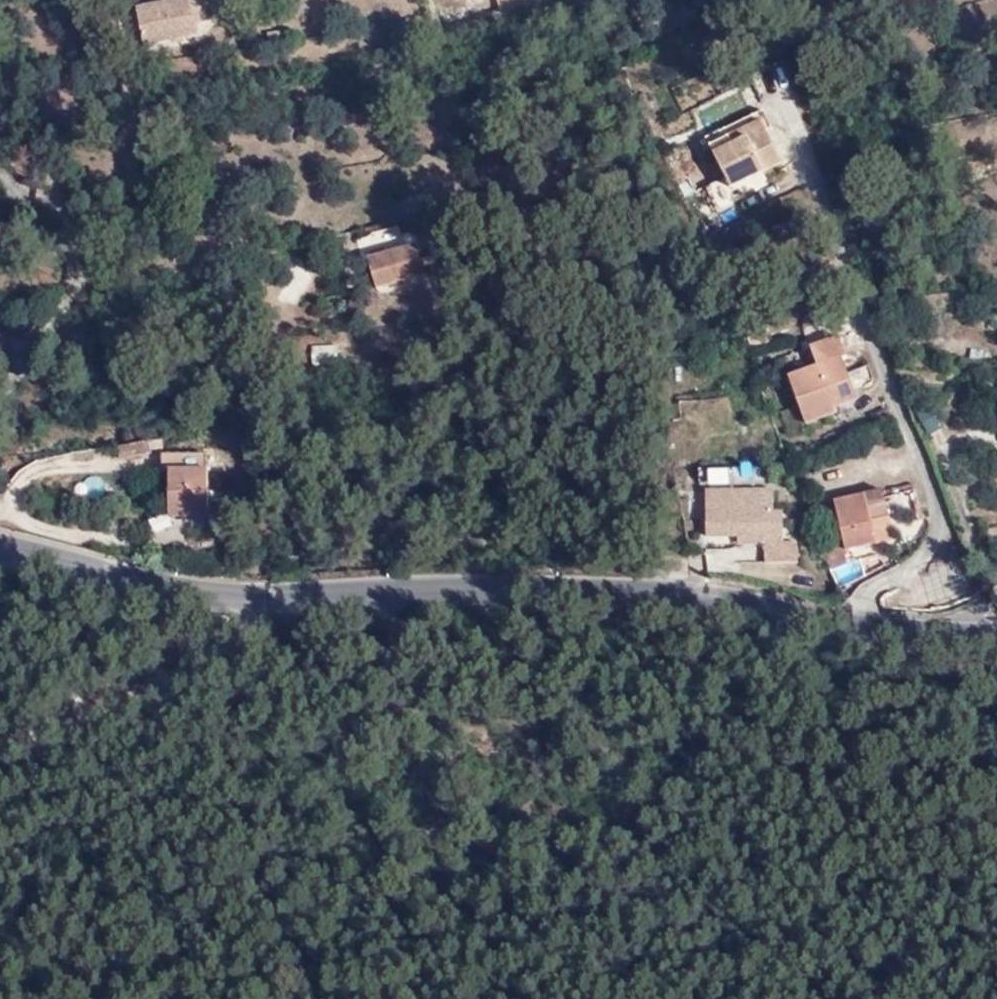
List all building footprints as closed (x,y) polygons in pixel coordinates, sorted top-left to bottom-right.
[(209,23),(204,0),(187,0),(187,2),(136,13),(143,51),(196,39),(194,28),(209,23)] [(763,181),(782,173),(758,123),(707,148),(725,188),(758,173),(763,181)] [(381,250),(382,258),(402,252),(400,242),(384,246),(381,250)] [(375,289),(388,286),(411,280),(423,276),(415,249),(402,252),(382,258),(368,261),(375,289)] [(411,280),(388,286),(391,296),(413,290),(411,280)] [(840,362),(846,360),(839,340),(809,351),(817,372),(787,381),(803,429),(834,416),(832,412),(855,403),(840,362)] [(120,458),(152,454),(149,440),(117,445),(120,458)] [(209,517),(208,455),(162,455),(162,473),(169,473),(169,517),(209,517)] [(704,539),(737,539),(781,540),(781,517),(771,517),(770,496),(705,496),(704,539)] [(874,549),(863,499),(832,507),(844,556),(874,549)] [(781,547),(763,547),(762,566),(795,566),(795,546),(781,547)]
